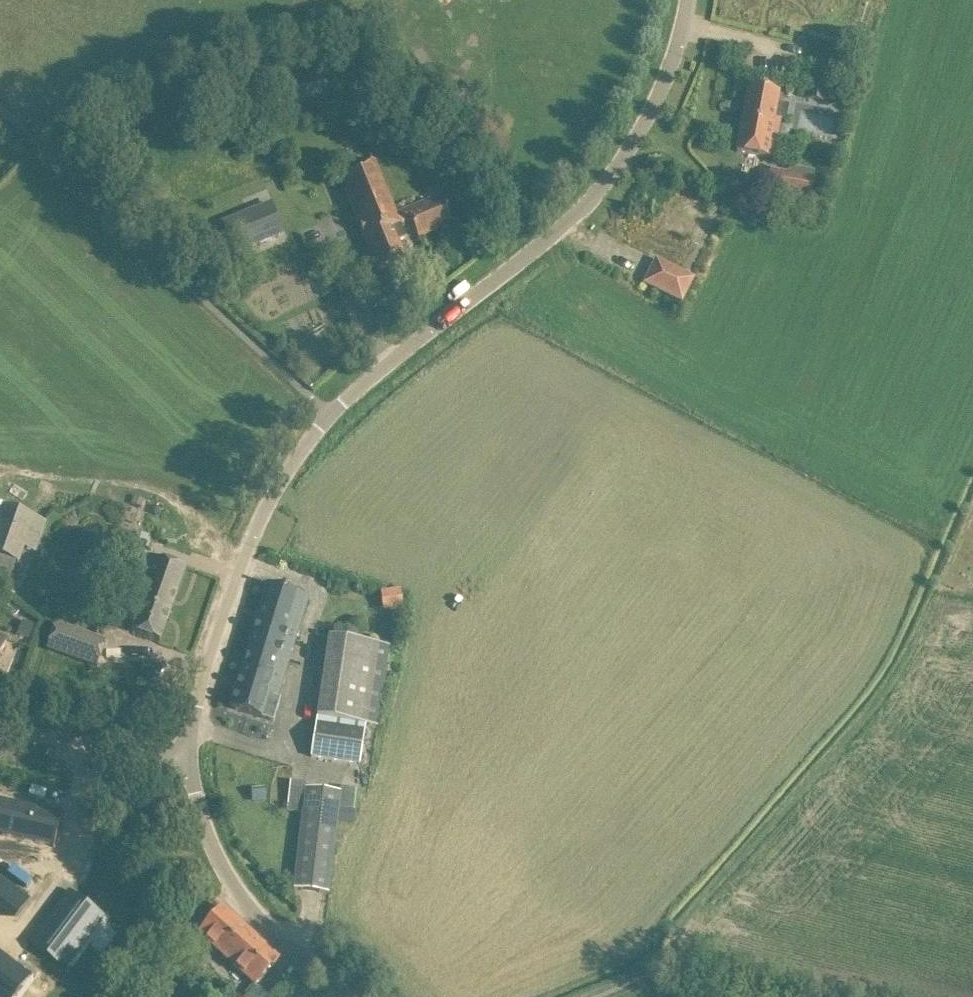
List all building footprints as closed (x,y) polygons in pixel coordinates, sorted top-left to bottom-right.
[(774,120),(775,112),(779,93),(749,87),(737,152),(773,159),(780,121),(774,120)] [(453,223),(445,205),(441,196),(396,214),(375,161),(339,176),(370,253),(378,272),(406,260),(399,241),(406,238),(400,225),(411,220),(418,237),(453,223)] [(271,202),(221,222),(234,255),(284,235),(271,202)] [(656,258),(642,283),(682,304),(695,278),(656,258)] [(33,519),(3,508),(0,518),(0,556),(18,562),(33,519)] [(157,533),(139,583),(176,596),(193,546),(157,533)] [(136,582),(120,627),(160,641),(176,596),(139,583),(136,582)] [(269,585),(251,643),(289,654),(307,596),(288,591),(269,585)] [(383,611),(403,609),(401,589),(381,592),(383,611)] [(98,666),(106,641),(55,624),(47,648),(98,666)] [(379,726),(391,645),(334,637),(322,718),(362,724),(379,726)] [(233,703),(231,708),(260,717),(266,696),(275,699),(289,654),(251,643),(233,703)] [(358,762),(362,732),(320,726),(317,757),(358,762)] [(338,808),(340,792),(306,788),(303,812),(294,889),(329,893),(338,808)] [(2,832),(2,835),(53,846),(52,847),(54,848),(61,814),(59,813),(59,815),(0,801),(0,832),(2,832)] [(69,891),(29,944),(64,970),(104,918),(85,903),(69,891)] [(266,974),(279,959),(223,907),(209,922),(199,934),(255,986),(266,974)]
